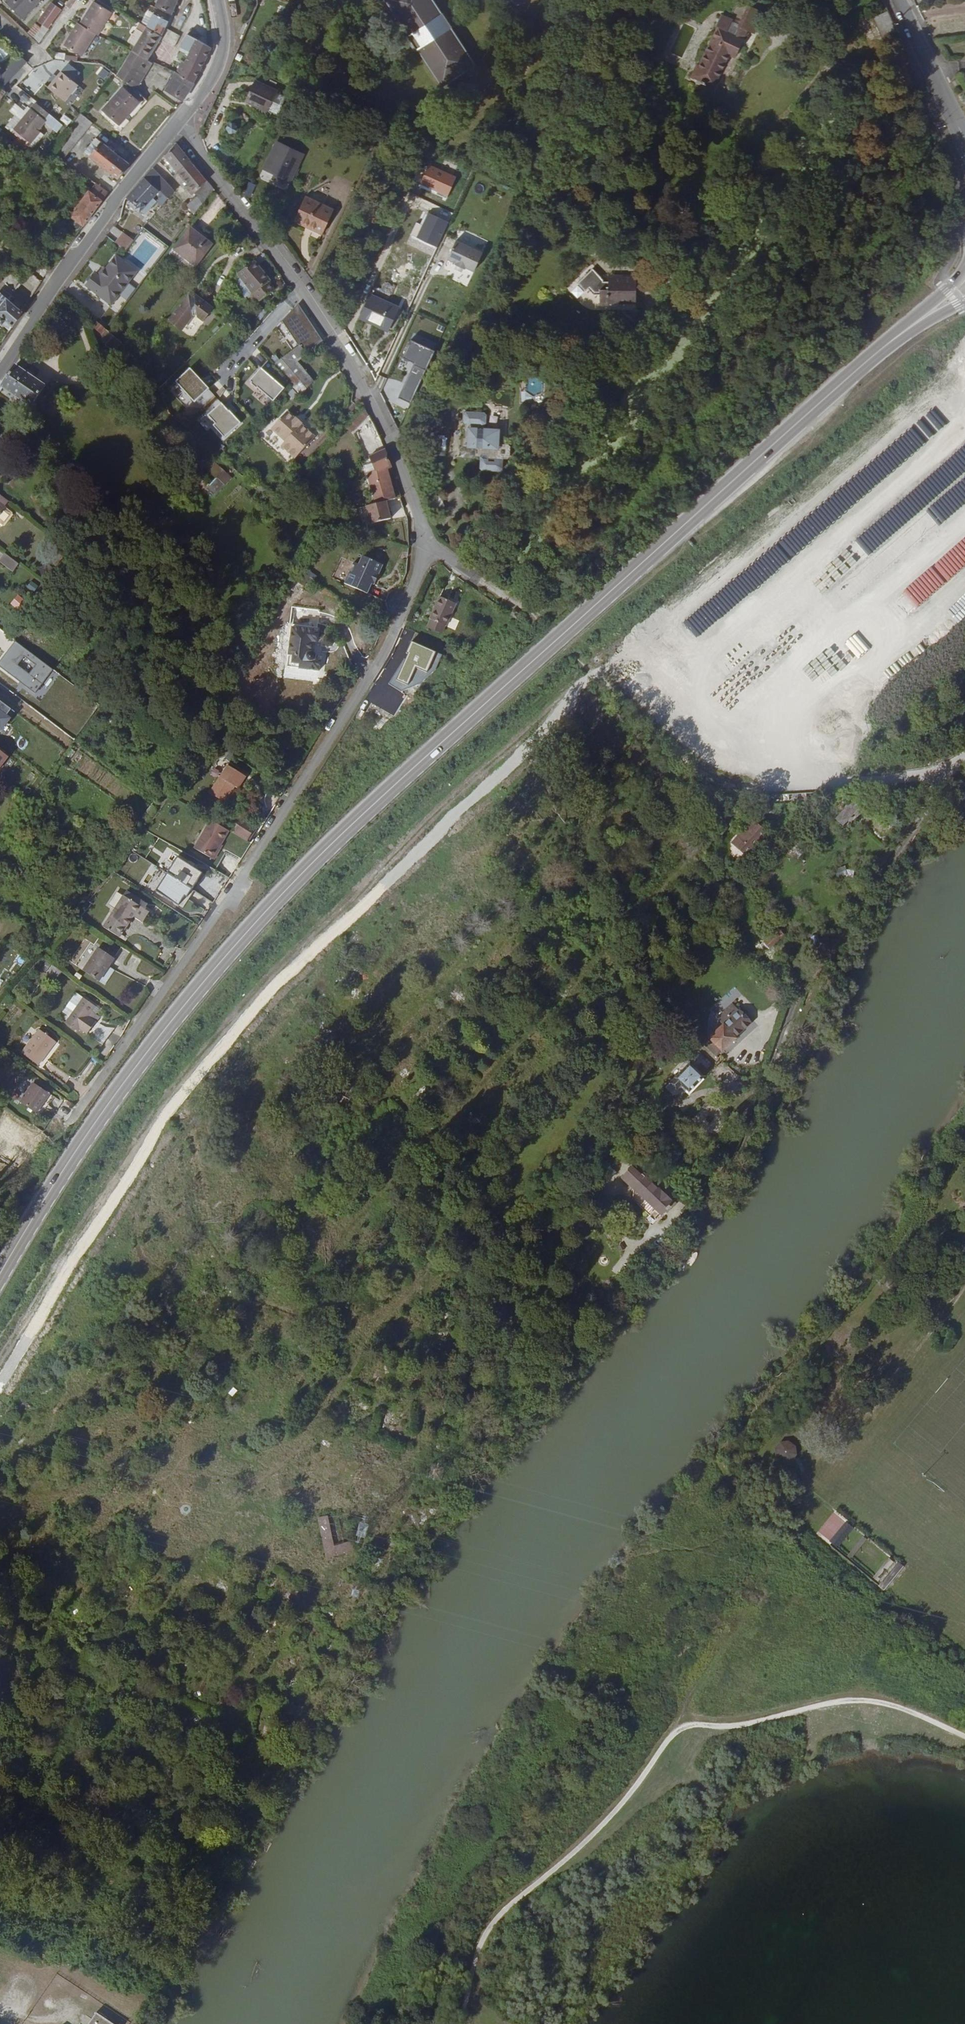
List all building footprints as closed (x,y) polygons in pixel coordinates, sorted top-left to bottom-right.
[(8,6),(24,19),(31,11),(32,13),(37,6),(35,5),(39,0),(13,0),(8,6)] [(177,0),(158,0),(155,7),(171,15),(177,0)] [(408,36),(407,37),(416,52),(418,51),(442,87),(474,66),(450,30),(452,29),(441,14),(440,15),(431,0),(384,0),(408,36)] [(110,13),(93,2),(79,25),(77,24),(63,45),(80,55),(93,34),(95,36),(110,13)] [(37,25),(40,28),(45,31),(59,11),(51,5),(37,25)] [(140,24),(147,27),(153,14),(146,11),(140,24)] [(161,35),(164,29),(167,22),(153,14),(147,27),(161,35)] [(886,14),(872,19),(883,42),(896,37),(886,14)] [(142,35),(147,27),(140,24),(139,24),(135,31),(142,35)] [(27,34),(39,45),(47,33),(45,31),(40,28),(38,30),(33,26),(27,34)] [(131,53),(146,61),(158,40),(174,48),(180,37),(174,33),(164,29),(161,35),(147,27),(142,35),(134,48),(131,53)] [(731,50),(736,52),(745,32),(738,28),(735,35),(718,27),(699,67),(708,72),(710,67),(720,72),(728,56),(731,50)] [(142,35),(135,31),(128,43),(134,48),(142,35)] [(175,74),(193,83),(211,48),(186,35),(180,48),(189,53),(185,61),(184,63),(182,62),(177,71),(175,74)] [(189,53),(180,48),(176,56),(185,61),(189,53)] [(733,59),(736,52),(731,50),(728,56),(733,59)] [(116,77),(134,90),(134,91),(145,74),(140,71),(146,61),(131,53),(116,77)] [(3,91),(29,63),(23,57),(4,77),(0,74),(0,88),(3,91)] [(708,72),(699,67),(695,66),(689,79),(704,85),(705,82),(714,86),(718,77),(708,72)] [(97,75),(105,79),(109,72),(101,67),(97,75)] [(718,77),(720,72),(710,67),(708,72),(718,77)] [(75,82),(59,69),(43,90),(59,103),(75,82)] [(166,92),(182,101),(193,83),(175,74),(166,92)] [(266,111),(277,116),(285,99),(274,94),(276,91),(255,82),(245,103),(266,112),(266,111)] [(138,104),(122,89),(102,111),(119,125),(138,104)] [(138,100),(141,97),(134,91),(134,90),(131,93),(138,100)] [(52,112),(37,101),(15,130),(32,143),(42,131),(38,129),(52,112)] [(79,113),(45,156),(59,162),(90,122),(79,113)] [(231,123),(229,124),(226,129),(229,134),(234,134),(237,129),(234,124),(231,123)] [(84,152),(117,180),(129,165),(95,138),(84,152)] [(293,176),(297,168),(303,155),(276,143),(264,170),(275,175),(273,180),(283,184),(285,179),(290,182),(293,176)] [(175,144),(163,157),(176,173),(189,161),(175,144)] [(189,161),(176,173),(186,185),(191,190),(193,194),(206,182),(189,161)] [(152,169),(126,197),(137,208),(135,210),(139,214),(141,211),(153,199),(156,202),(161,207),(174,192),(152,169)] [(202,204),(213,190),(206,182),(193,194),(196,197),(202,204)] [(81,226),(82,227),(107,193),(95,184),(89,192),(88,191),(69,217),(70,218),(68,221),(67,223),(67,226),(68,228),(69,229),(71,230),(75,231),(78,230),(81,226)] [(196,197),(189,204),(196,212),(202,204),(196,197)] [(314,229),(313,231),(322,236),(333,211),(304,197),(294,219),(314,229)] [(153,199),(141,211),(145,215),(156,202),(153,199)] [(293,222),(313,231),(314,229),(294,219),(293,222)] [(211,246),(190,229),(173,251),(195,267),(211,246)] [(123,233),(116,243),(126,251),(133,242),(123,233)] [(483,254),(455,241),(447,260),(455,264),(454,265),(465,270),(465,269),(473,273),(483,254)] [(85,286),(93,293),(119,259),(116,256),(105,270),(106,270),(100,278),(97,276),(94,274),(85,286)] [(119,259),(93,293),(106,302),(131,268),(119,259)] [(238,275),(232,283),(243,297),(250,291),(258,303),(262,301),(274,291),(268,284),(269,283),(253,263),(238,275)] [(103,268),(97,276),(100,278),(106,270),(105,270),(103,268)] [(131,268),(106,302),(110,306),(137,272),(131,268)] [(592,270),(577,284),(586,292),(589,289),(594,294),(599,294),(599,307),(608,307),(608,304),(636,305),(635,278),(623,278),(623,281),(621,281),(620,278),(616,278),(614,281),(615,283),(602,283),(602,281),(592,270)] [(11,327),(21,312),(7,300),(10,295),(2,288),(0,289),(0,325),(2,326),(5,322),(11,327)] [(212,310),(190,294),(168,323),(180,332),(191,318),(196,318),(202,322),(212,310)] [(403,311),(370,295),(359,319),(393,334),(403,311)] [(308,353),(324,339),(296,307),(280,321),(308,353)] [(2,326),(8,332),(11,327),(5,322),(2,326)] [(412,363),(411,366),(427,373),(437,353),(410,341),(402,359),(412,363)] [(306,355),(299,346),(272,366),(280,375),(297,363),(306,355)] [(297,363),(280,375),(299,398),(313,382),(297,363)] [(1,387),(27,406),(30,408),(44,387),(14,367),(1,387)] [(198,409),(214,395),(190,368),(174,383),(198,409)] [(249,383),(274,403),(286,389),(261,368),(249,383)] [(534,378),(525,383),(525,393),(532,398),(541,394),(542,384),(534,378)] [(0,388),(0,396),(21,411),(24,411),(27,406),(1,387),(0,388)] [(221,402),(218,406),(214,402),(199,416),(223,441),(241,424),(221,402)] [(286,412),(270,430),(284,443),(280,447),(294,460),(315,438),(301,425),(301,424),(295,418),(294,419),(286,412)] [(464,425),(483,426),(485,424),(486,416),(483,414),(465,413),(462,415),(462,423),(464,425)] [(483,429),(483,426),(464,425),(464,432),(467,432),(466,447),(463,447),(460,449),(460,456),(462,459),(479,459),(502,461),(507,461),(509,459),(510,448),(507,445),(499,445),(499,430),(483,429)] [(400,499),(385,451),(368,458),(371,465),(364,468),(374,506),(400,499)] [(501,473),(502,461),(479,459),(478,472),(480,474),(499,475),(501,473)] [(208,467),(208,482),(228,481),(228,466),(208,467)] [(10,504),(0,496),(0,504),(6,509),(10,504)] [(7,509),(0,518),(0,525),(4,528),(14,516),(7,509)] [(307,536),(300,532),(296,539),(304,543),(307,536)] [(15,574),(20,567),(6,556),(1,563),(15,574)] [(382,566),(362,557),(358,566),(353,563),(344,584),(366,595),(371,585),(373,586),(382,566)] [(85,587),(89,581),(84,577),(80,583),(85,587)] [(28,605),(19,597),(13,605),(21,613),(28,605)] [(440,598),(438,601),(454,608),(456,605),(440,598)] [(430,620),(445,627),(446,627),(450,618),(454,608),(438,601),(430,620)] [(290,640),(320,662),(323,641),(316,640),(319,612),(291,608),(290,618),(292,618),(290,640)] [(509,609),(506,612),(513,617),(516,614),(509,609)] [(450,618),(446,627),(452,630),(455,621),(450,618)] [(442,635),(445,627),(430,620),(427,629),(442,635)] [(53,640),(61,628),(51,622),(44,634),(53,640)] [(64,630),(61,628),(53,640),(56,642),(64,630)] [(318,679),(320,662),(290,640),(285,675),(318,679)] [(24,657),(19,664),(30,672),(35,665),(24,657)] [(0,702),(0,731),(2,733),(11,721),(8,718),(13,712),(0,702)] [(121,715),(110,707),(102,718),(114,726),(121,715)] [(378,736),(392,720),(385,715),(372,730),(378,736)] [(11,760),(0,752),(0,776),(11,760)] [(230,766),(236,757),(228,752),(223,761),(230,766)] [(222,779),(221,778),(211,794),(226,803),(235,788),(239,790),(244,782),(227,771),(222,779)] [(854,814),(860,807),(853,801),(835,819),(843,826),(854,814)] [(863,811),(860,807),(854,814),(857,818),(863,811)] [(727,811),(724,808),(712,822),(715,825),(727,811)] [(731,844),(753,820),(751,818),(724,848),(741,864),(746,857),(731,844)] [(234,834),(247,842),(256,828),(243,819),(234,834)] [(768,833),(753,820),(731,844),(746,857),(768,833)] [(230,832),(211,821),(194,850),(213,861),(230,832)] [(678,828),(671,826),(669,833),(676,836),(678,828)] [(190,900),(195,891),(166,873),(162,880),(167,884),(166,886),(190,900)] [(186,910),(192,901),(190,900),(166,886),(161,895),(186,910)] [(141,907),(146,910),(148,906),(127,892),(124,897),(116,910),(105,928),(118,936),(121,931),(123,933),(126,927),(127,928),(134,918),(141,907)] [(116,910),(124,897),(118,893),(110,906),(116,910)] [(151,913),(146,910),(141,907),(134,918),(144,924),(151,913)] [(759,936),(765,942),(778,929),(773,923),(759,936)] [(121,939),(127,928),(126,927),(123,933),(121,931),(118,936),(121,939)] [(778,929),(765,942),(764,943),(770,949),(784,935),(778,929)] [(100,982),(110,968),(115,959),(100,949),(85,972),(100,982)] [(64,973),(54,966),(47,976),(51,979),(48,982),(54,986),(64,973)] [(116,972),(110,968),(100,982),(106,986),(116,972)] [(70,1019),(85,999),(78,994),(63,1014),(70,1019)] [(97,1008),(85,999),(70,1019),(67,1024),(79,1033),(81,1030),(88,1035),(97,1022),(90,1017),(93,1012),(97,1008)] [(704,1043),(716,1056),(722,1050),(722,1051),(736,1038),(752,1023),(733,1003),(717,1018),(724,1025),(704,1043)] [(101,1018),(93,1012),(90,1017),(97,1022),(101,1018)] [(104,1046),(116,1030),(108,1029),(101,1025),(92,1037),(104,1046)] [(697,1025),(691,1031),(696,1036),(702,1030),(697,1025)] [(57,1043),(41,1030),(23,1054),(40,1066),(57,1043)] [(700,1052),(698,1055),(710,1067),(712,1064),(700,1052)] [(710,1067),(698,1055),(693,1060),(670,1083),(677,1090),(682,1085),(685,1088),(690,1093),(706,1077),(703,1074),(710,1067)] [(51,1095),(35,1083),(21,1103),(38,1115),(51,1095)] [(677,1090),(670,1083),(667,1087),(674,1094),(675,1095),(678,1094),(685,1088),(682,1085),(677,1090)] [(634,1165),(631,1168),(641,1178),(645,1175),(634,1165)] [(641,1178),(631,1168),(624,1176),(635,1186),(663,1212),(673,1202),(660,1190),(657,1187),(645,1175),(641,1178)] [(663,1212),(635,1186),(633,1200),(638,1203),(655,1220),(663,1212)] [(777,1456),(789,1440),(781,1441),(776,1448),(777,1456)] [(796,1445),(789,1440),(777,1456),(783,1461),(785,1461),(792,1460),(796,1455),(797,1452),(796,1445)] [(834,1544),(850,1524),(835,1511),(819,1532),(834,1544)] [(321,1518),(327,1550),(336,1548),(329,1516),(321,1518)] [(854,1527),(850,1524),(834,1544),(838,1547),(854,1527)] [(867,1538),(864,1535),(848,1555),(851,1558),(867,1538)] [(336,1548),(327,1550),(328,1557),(337,1556),(355,1550),(353,1542),(336,1548)] [(894,1561),(890,1557),(875,1578),(879,1580),(894,1561)] [(904,1565),(898,1560),(879,1585),(884,1589),(904,1565)] [(112,1631),(102,1629),(100,1640),(111,1641),(112,1631)] [(194,1669),(201,1660),(192,1654),(185,1662),(194,1669)] [(100,2012),(91,2023),(118,2023),(100,2012)]
